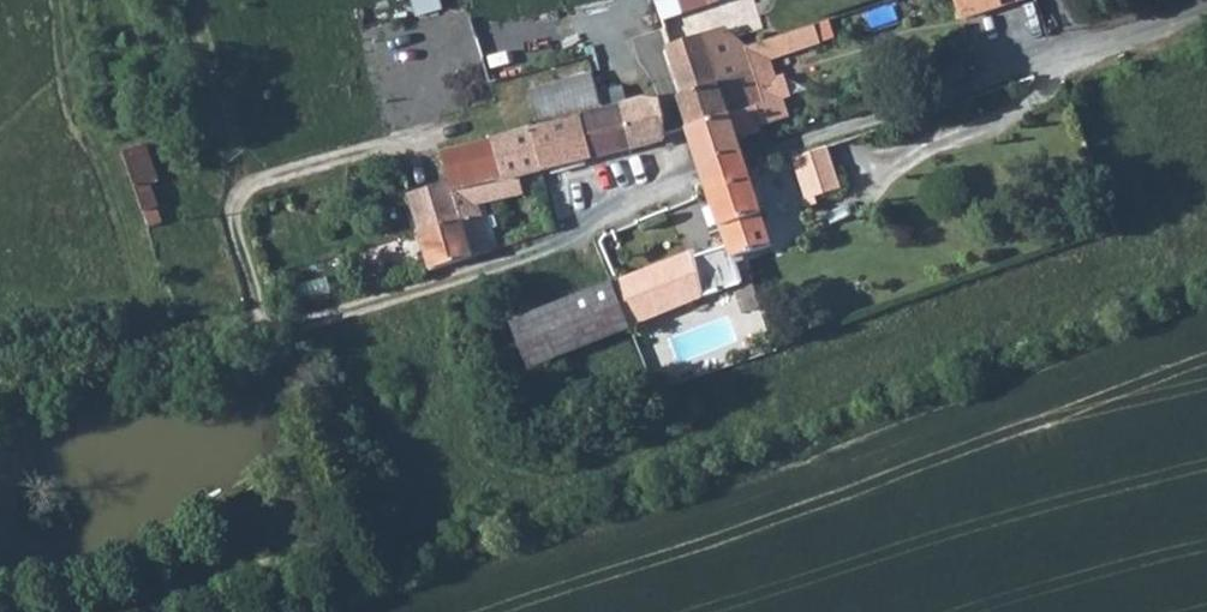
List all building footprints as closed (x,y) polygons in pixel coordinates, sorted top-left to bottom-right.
[(420,14),(446,7),(444,0),(416,0),(420,14)] [(665,18),(711,9),(710,0),(661,0),(665,18)] [(1016,0),(971,0),(975,13),(1016,0)] [(723,79),(742,74),(740,68),(733,47),(716,36),(668,50),(681,89),(708,82),(712,81),(723,79)] [(753,40),(733,47),(740,68),(760,62),(753,40)] [(742,74),(723,79),(726,89),(746,85),(742,74)] [(594,111),(589,93),(584,76),(524,91),(532,125),(562,118),(594,111)] [(712,81),(708,82),(718,116),(752,104),(746,85),(726,89),(723,79),(712,81)] [(718,116),(708,82),(681,89),(673,91),(681,126),(718,116)] [(589,93),(594,111),(605,150),(662,135),(652,103),(622,103),(615,86),(589,93)] [(752,104),(718,116),(723,132),(753,124),(752,104)] [(605,150),(594,111),(562,118),(571,159),(605,150)] [(690,158),(728,146),(723,132),(718,116),(681,126),(690,158)] [(562,118),(532,125),(512,129),(524,171),(538,168),(571,159),(562,118)] [(484,136),(497,179),(513,174),(524,171),(512,129),(497,133),(484,136)] [(425,149),(434,190),(435,195),(497,179),(484,136),(425,149)] [(866,187),(852,142),(818,153),(835,204),(847,203),(843,195),(866,187)] [(690,158),(694,170),(731,156),(728,146),(690,158)] [(177,189),(164,151),(142,158),(155,196),(177,189)] [(697,182),(735,168),(731,156),(694,170),(697,182)] [(711,232),(720,256),(758,241),(735,168),(697,182),(711,232)] [(497,179),(435,195),(442,226),(404,236),(415,272),(470,251),(460,211),(519,197),(513,174),(497,179)] [(442,226),(435,195),(434,190),(395,199),(404,236),(442,226)] [(695,285),(712,279),(727,272),(720,256),(711,232),(680,241),(695,285)] [(680,241),(604,270),(620,314),(695,285),(680,241)] [(495,314),(511,356),(620,314),(604,270),(495,314)] [(719,295),(734,289),(727,272),(712,279),(719,295)]
